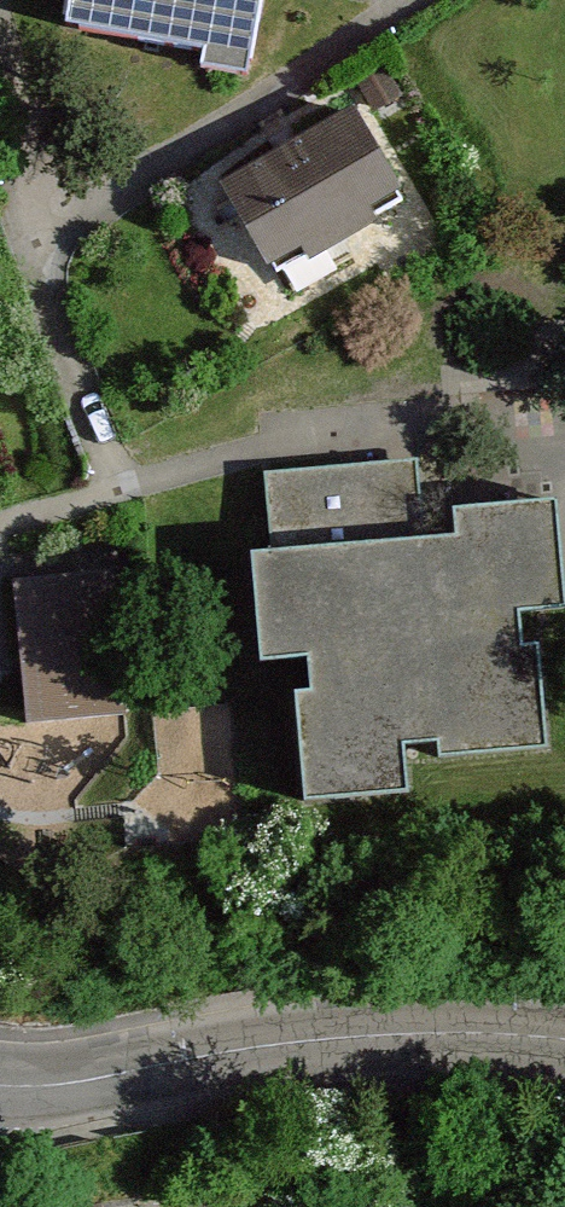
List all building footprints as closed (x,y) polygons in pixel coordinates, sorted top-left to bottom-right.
[(73,0),(69,39),(203,64),(202,85),(248,89),(261,0),(75,0),(73,0)] [(362,116),(228,190),(299,319),(433,244),(362,116)] [(418,468),(265,479),(271,564),(254,565),(262,676),(308,673),(311,709),(296,710),(304,814),(408,807),(405,760),(440,758),(441,773),(546,765),(538,661),(521,663),(519,625),(563,622),(556,514),(422,524),(418,468)] [(121,711),(108,576),(16,585),(30,720),(121,711)]
